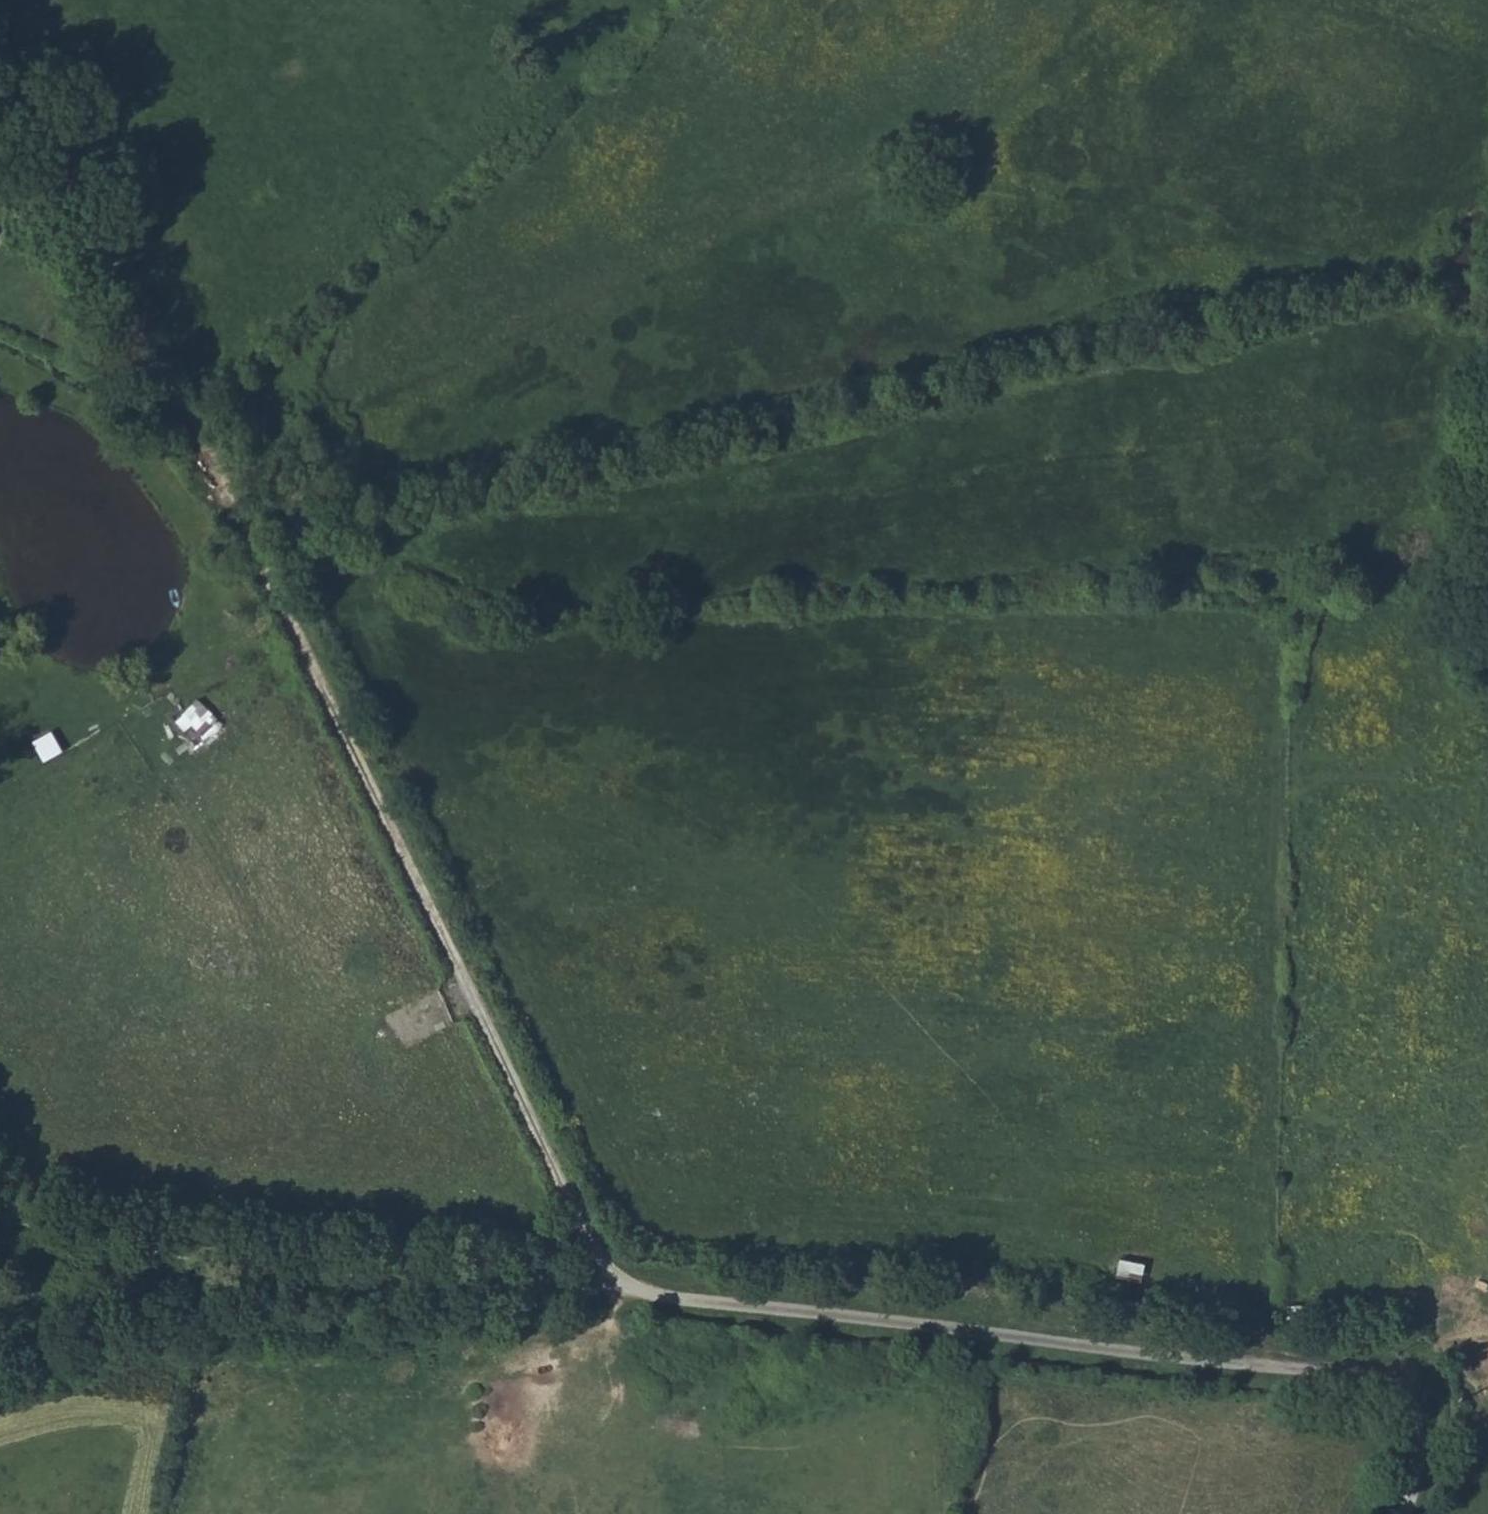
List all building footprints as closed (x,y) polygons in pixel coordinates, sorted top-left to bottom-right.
[(171,714),(196,745),(221,724),(196,694),(171,714)]
